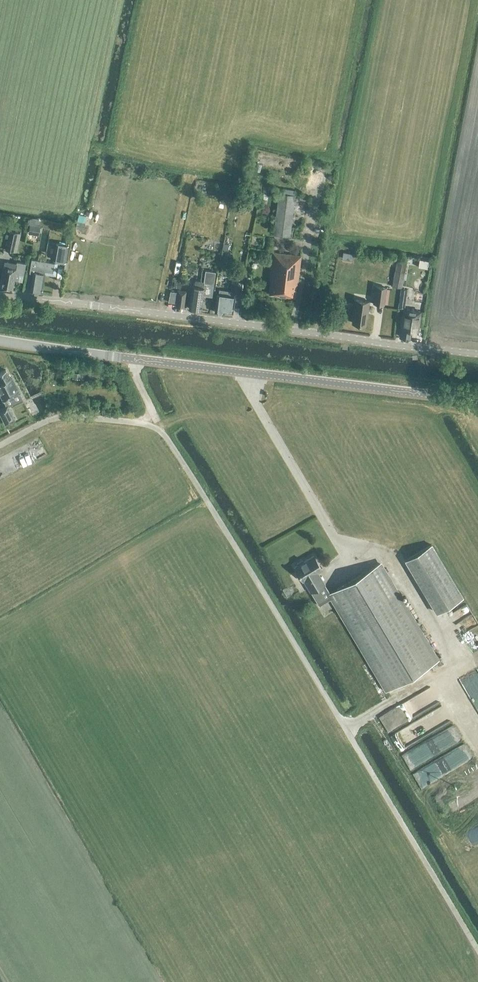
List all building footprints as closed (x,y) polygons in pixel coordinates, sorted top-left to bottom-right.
[(290,236),(295,196),(278,194),(273,234),(290,236)] [(40,225),(29,224),(28,234),(39,236),(40,225)] [(6,250),(17,252),(21,234),(10,232),(6,250)] [(65,262),(68,245),(56,243),(53,260),(65,262)] [(297,284),(301,256),(273,252),(269,279),(271,280),(269,294),(294,297),(296,284),(297,284)] [(31,259),(29,272),(33,273),(30,291),(42,293),(45,271),(53,272),(54,262),(36,259),(31,259)] [(420,259),(418,267),(427,269),(429,261),(420,259)] [(401,288),(406,264),(397,262),(392,286),(401,288)] [(4,266),(0,285),(0,289),(11,291),(13,279),(17,280),(19,274),(22,275),(25,264),(16,263),(16,265),(4,263),(4,266)] [(192,285),(189,308),(201,310),(203,295),(212,296),(216,272),(205,270),(204,281),(195,280),(194,286),(192,285)] [(242,292),(244,276),(236,275),(234,291),(242,292)] [(373,303),(384,304),(386,287),(375,285),(373,303)] [(398,310),(404,310),(407,289),(401,288),(398,310)] [(184,308),(186,291),(178,290),(175,307),(184,308)] [(217,293),(217,295),(217,296),(217,297),(215,312),(223,313),(224,311),(232,312),(235,294),(228,293),(228,294),(217,293)] [(367,317),(369,301),(354,299),(352,315),(353,315),(352,323),(365,325),(366,316),(367,317)] [(400,336),(411,338),(413,330),(419,330),(421,311),(407,309),(406,315),(403,314),(400,336)] [(20,393),(11,376),(10,376),(6,370),(0,373),(0,394),(3,401),(20,393)] [(35,392),(30,394),(36,407),(41,405),(35,392)] [(7,405),(0,409),(0,413),(6,424),(15,419),(7,405)] [(463,597),(431,545),(406,560),(437,612),(463,597)] [(387,689),(437,660),(380,564),(330,593),(317,572),(322,569),(313,556),(303,562),(303,560),(297,564),(298,565),(295,567),(303,581),(304,580),(319,606),(332,598),(387,689)] [(456,617),(473,609),(469,602),(453,609),(456,617)] [(473,610),(464,616),(470,626),(477,620),(477,617),(473,610)] [(465,662),(453,669),(457,676),(451,679),(470,709),(473,707),(477,716),(477,684),(465,662)] [(434,687),(382,714),(389,727),(441,700),(434,687)] [(413,765),(465,738),(458,725),(411,749),(409,745),(404,747),(413,765)]
